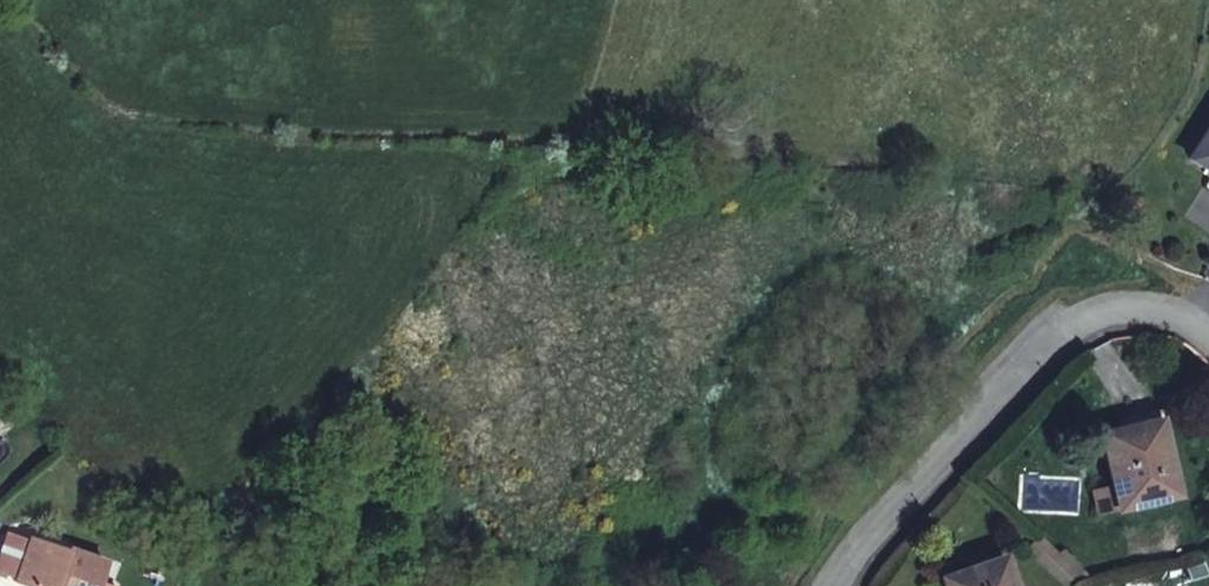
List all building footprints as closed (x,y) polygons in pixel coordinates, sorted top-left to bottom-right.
[(1188,155),(1208,170),(1208,124),(1188,155)] [(1110,510),(1163,497),(1158,474),(1163,472),(1150,419),(1092,434),(1110,510)] [(104,566),(68,553),(67,556),(66,556),(27,541),(12,582),(21,585),(96,585),(104,566)] [(950,573),(954,585),(1007,585),(997,558),(950,573)] [(950,573),(934,579),(936,585),(954,585),(950,573)]
